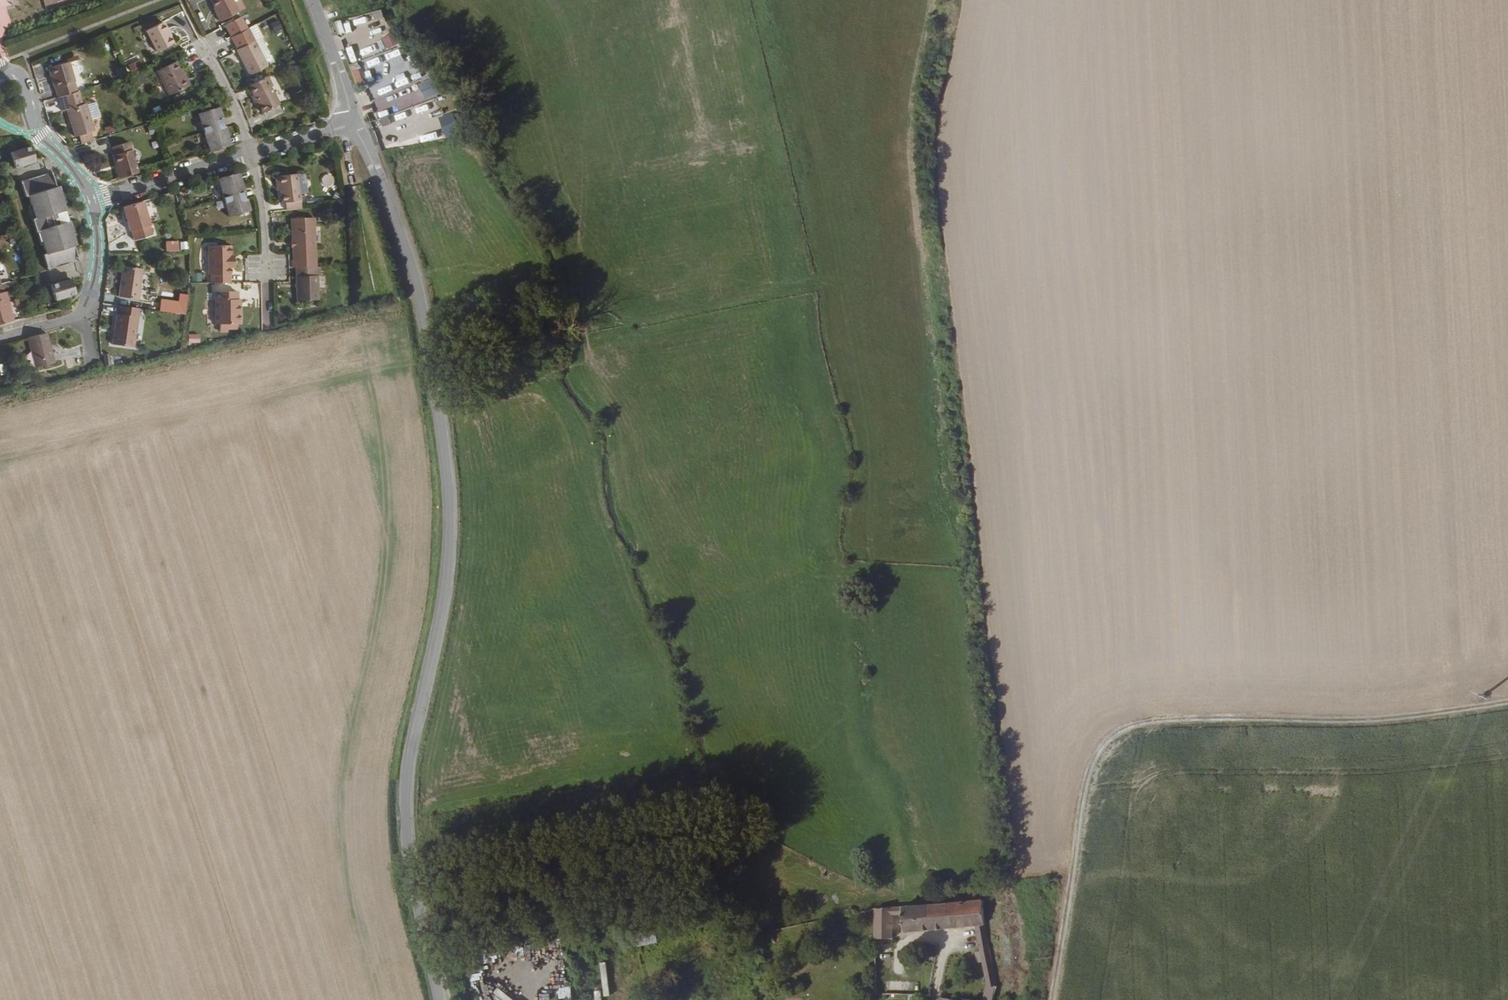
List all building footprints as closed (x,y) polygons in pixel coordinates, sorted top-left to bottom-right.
[(187,1),(193,14),(200,11),(195,0),(188,0),(187,1)] [(217,6),(223,18),(240,9),(236,0),(214,0),(217,6)] [(380,10),(371,12),(373,21),(382,18),(380,10)] [(280,19),(273,22),(277,31),(284,28),(280,19)] [(164,21),(147,29),(158,50),(175,42),(164,21)] [(264,52),(263,50),(257,39),(250,26),(232,35),(245,60),(252,73),(270,64),(264,52)] [(380,39),(387,50),(397,43),(390,32),(380,39)] [(270,48),(270,47),(263,35),(257,39),(263,50),(264,52),(270,48)] [(57,85),(60,95),(78,89),(75,80),(77,79),(70,60),(50,66),(56,86),(57,85)] [(136,61),(127,63),(128,71),(138,69),(136,61)] [(176,61),(157,70),(169,95),(188,86),(176,61)] [(365,66),(350,72),(356,86),(371,80),(365,66)] [(274,84),(270,74),(250,84),(264,110),(280,102),(271,86),(274,84)] [(78,89),(60,95),(64,108),(69,107),(76,133),(96,128),(87,101),(82,102),(78,89)] [(231,143),(225,125),(220,106),(199,112),(205,131),(210,150),(231,143)] [(452,113),(437,118),(444,137),(458,132),(452,113)] [(387,116),(379,119),(381,126),(390,123),(387,116)] [(117,167),(120,176),(139,171),(130,140),(113,145),(118,162),(119,166),(117,167)] [(31,144),(11,150),(16,166),(36,160),(31,144)] [(75,245),(68,221),(55,225),(51,213),(64,209),(57,186),(55,187),(50,171),(22,180),(27,195),(30,195),(36,216),(33,217),(37,230),(40,229),(48,253),(45,254),(50,270),(78,261),(73,245),(75,245)] [(248,210),(238,171),(216,177),(227,215),(248,210)] [(284,202),(289,201),(290,208),(303,207),(299,172),(277,175),(279,189),(282,189),(284,202)] [(331,184),(330,174),(319,176),(321,186),(331,184)] [(142,200),(124,206),(134,239),(153,234),(142,200)] [(55,225),(68,221),(64,209),(51,213),(55,225)] [(293,218),(294,267),(297,267),(316,266),(315,217),(293,218)] [(166,240),(166,251),(179,251),(178,240),(166,240)] [(212,282),(230,282),(230,266),(232,266),(231,244),(218,244),(218,248),(209,248),(209,274),(212,274),(212,282)] [(144,267),(125,265),(121,295),(140,298),(144,267)] [(320,275),(320,266),(316,266),(297,267),(298,300),(319,300),(318,275),(320,275)] [(192,282),(200,280),(199,272),(191,273),(192,282)] [(72,277),(51,283),(56,299),(76,293),(72,277)] [(13,319),(6,291),(0,292),(0,323),(13,319)] [(235,291),(217,292),(217,324),(238,324),(239,307),(235,307),(235,291)] [(158,299),(157,311),(182,314),(184,294),(175,293),(175,301),(158,299)] [(141,308),(122,305),(121,314),(118,314),(115,344),(136,347),(141,308)] [(54,361),(47,331),(28,336),(36,366),(54,361)] [(924,904),(874,907),(873,991),(888,991),(887,914),(902,914),(905,929),(971,926),(984,981),(994,982),(976,901),(927,904),(924,904)] [(556,988),(558,999),(570,998),(568,985),(557,987),(556,982),(544,983),(545,990),(556,988)]
